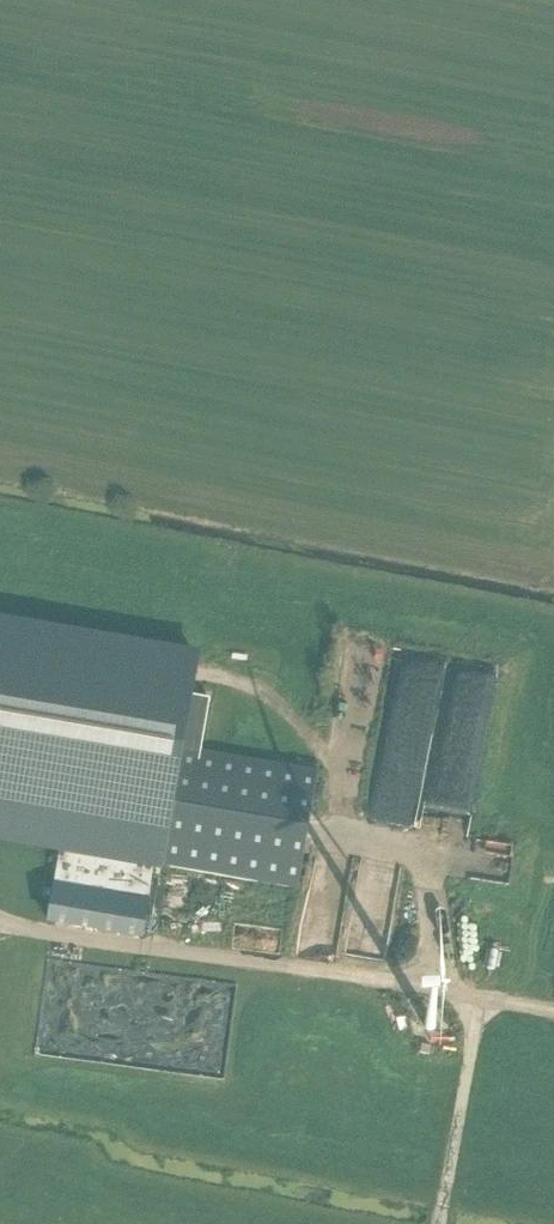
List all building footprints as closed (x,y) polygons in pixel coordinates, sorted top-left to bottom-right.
[(317,771),(181,747),(197,659),(0,625),(0,837),(60,847),(47,921),(69,924),(68,930),(142,942),(156,864),(297,888),(317,771)] [(414,792),(436,662),(387,654),(365,784),(414,792)]
